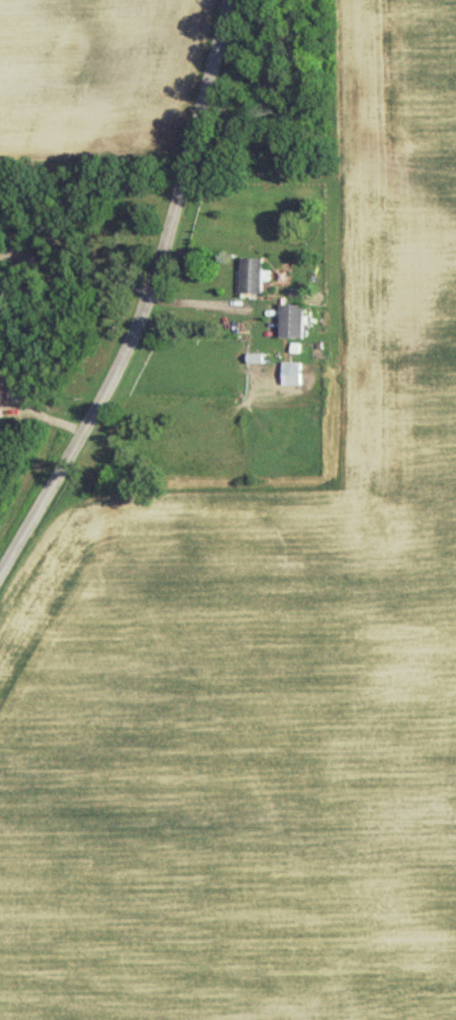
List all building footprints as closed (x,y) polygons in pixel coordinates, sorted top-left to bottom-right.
[(239,292),(261,293),(261,279),(270,280),(270,270),(262,270),(262,257),(240,256),(239,292)] [(278,336),(301,337),(302,303),(279,303),(278,336)] [(261,361),(260,352),(246,352),(246,361),(261,361)] [(299,361),(280,361),(280,384),(299,384),(299,361)]
